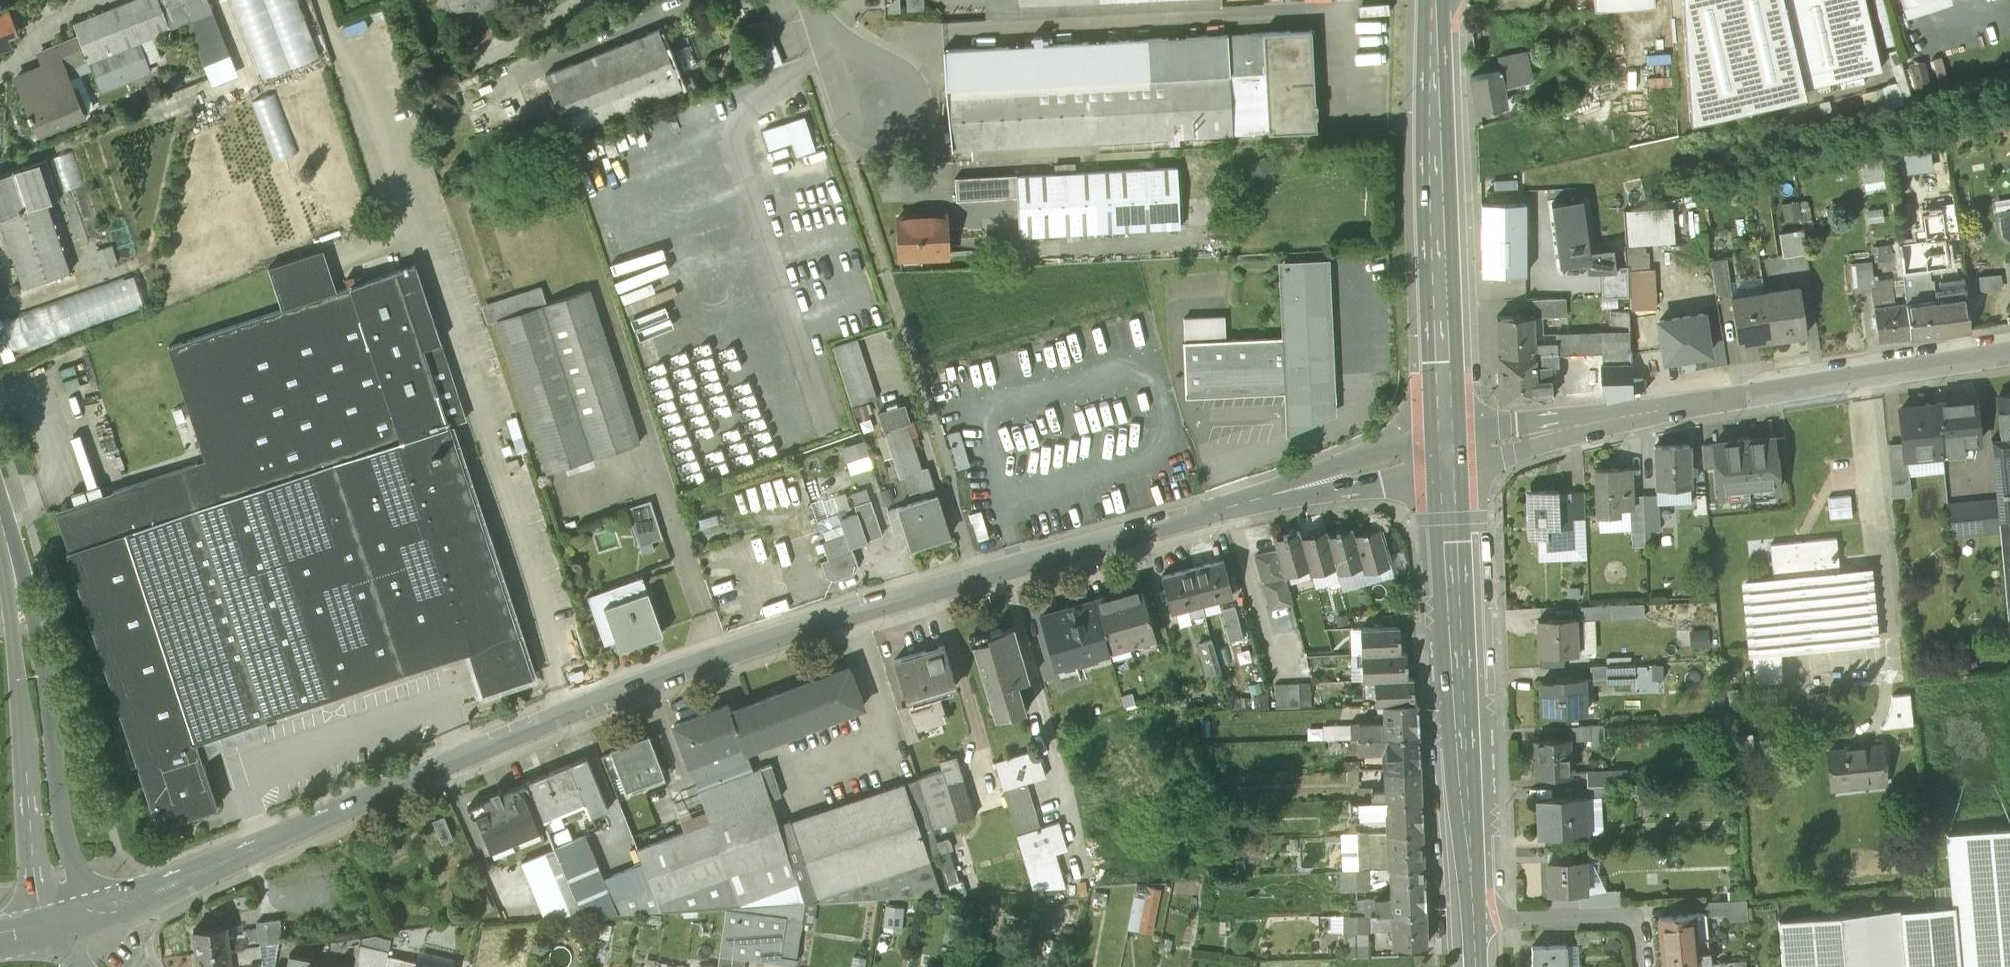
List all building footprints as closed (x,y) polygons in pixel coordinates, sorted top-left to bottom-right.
[(73,23),(88,61),(137,42),(187,22),(178,0),(160,0),(159,0),(132,0),(73,23)] [(187,22),(204,66),(224,58),(201,0),(178,0),(187,22)] [(296,0),(236,0),(266,75),(318,55),(296,0)] [(457,17),(458,16),(483,6),(499,0),(450,0),(457,17)] [(989,18),(1222,7),(1222,0),(988,0),(989,18)] [(1595,9),(1654,6),(1654,0),(1594,0),(1595,9)] [(1781,0),(1679,0),(1689,123),(1803,96),(1802,89),(1781,0)] [(1802,89),(1879,70),(1862,0),(1781,0),(1802,89)] [(483,6),(458,16),(468,43),(494,33),(483,6)] [(7,47),(1,32),(15,27),(8,11),(0,15),(0,50),(7,47)] [(659,28),(636,38),(659,95),(682,86),(659,28)] [(1312,29),(1264,32),(1267,73),(1229,74),(1233,134),(1233,135),(1317,131),(1316,117),(1318,116),(1317,103),(1316,103),(1312,29)] [(1264,32),(944,49),(948,89),(949,89),(1089,82),(1229,74),(1267,73),(1264,32)] [(1042,42),(1042,34),(1034,35),(1035,42),(1042,42)] [(636,38),(545,74),(568,131),(659,95),(636,38)] [(137,42),(88,61),(98,88),(110,83),(111,87),(149,72),(137,42)] [(49,66),(32,73),(31,71),(15,77),(29,113),(27,113),(29,119),(31,118),(37,133),(53,127),(52,125),(83,113),(63,61),(76,56),(70,43),(44,53),(49,66)] [(1521,65),(1530,63),(1538,62),(1535,49),(1518,53),(1521,65)] [(1518,53),(1498,57),(1501,69),(1521,65),(1518,53)] [(1540,73),(1538,62),(1530,63),(1532,74),(1540,73)] [(1501,69),(1470,76),(1477,113),(1502,108),(1498,88),(1533,81),(1532,74),(1530,63),(1521,65),(1501,69)] [(545,74),(519,84),(543,141),(568,131),(545,74)] [(1229,74),(1089,82),(1092,142),(1233,134),(1229,74)] [(1089,82),(949,89),(952,149),(1092,142),(1089,82)] [(273,93),(252,101),(277,161),(297,153),(273,93)] [(804,117),(763,131),(769,149),(792,142),(796,155),(815,149),(804,117)] [(1900,173),(1932,169),(1929,145),(1897,149),(1900,173)] [(74,150),(49,158),(79,248),(103,240),(74,150)] [(1278,180),(1266,157),(1251,165),(1262,188),(1278,180)] [(0,175),(0,217),(0,218),(47,202),(59,198),(46,160),(0,175)] [(1881,160),(1861,163),(1864,193),(1885,191),(1881,160)] [(1017,175),(1016,175),(1017,197),(1019,235),(1180,228),(1177,168),(1017,175)] [(1017,173),(956,176),(957,199),(1017,197),(1016,175),(1017,175),(1017,173)] [(1579,199),(1551,203),(1560,268),(1586,265),(1586,272),(1599,272),(1615,271),(1615,266),(1613,248),(1586,251),(1579,199)] [(47,202),(0,218),(23,286),(69,271),(47,202)] [(1481,276),(1526,276),(1526,203),(1481,204),(1481,276)] [(1624,210),(1626,245),(1648,243),(1675,242),(1673,207),(1624,210)] [(1955,208),(1943,209),(1947,235),(1958,233),(1955,208)] [(1903,267),(1904,271),(1951,265),(1947,235),(1943,209),(1927,211),(1929,228),(1916,230),(1917,239),(1900,241),(1903,267)] [(2004,210),(1999,218),(2001,235),(2008,240),(2009,240),(2009,210),(2004,210)] [(945,215),(900,217),(902,257),(946,255),(945,215)] [(1803,230),(1779,233),(1782,257),(1807,254),(1803,230)] [(1893,268),(1903,267),(1900,241),(1899,234),(1872,237),(1875,263),(1854,266),(1857,290),(1872,288),(1874,307),(1907,302),(1905,286),(1904,279),(1895,280),(1893,268)] [(1627,266),(1627,269),(1649,268),(1648,243),(1626,245),(1627,266)] [(114,245),(93,253),(98,269),(119,262),(114,245)] [(465,419),(415,265),(328,293),(315,252),(269,267),(282,309),(168,347),(205,460),(113,491),(113,492),(56,511),(69,550),(67,551),(158,827),(218,807),(196,742),(470,652),(518,635),(452,435),(451,432),(448,425),(465,419)] [(1726,258),(1710,260),(1716,293),(1731,291),(1726,258)] [(1326,263),(1283,265),(1286,337),(1288,387),(1290,417),(1308,416),(1308,409),(1333,408),(1326,263)] [(1600,298),(1629,297),(1627,269),(1627,266),(1615,266),(1615,271),(1599,272),(1600,298)] [(1903,267),(1893,268),(1895,280),(1904,279),(1904,271),(1903,267)] [(1654,268),(1649,268),(1627,269),(1629,297),(1630,310),(1646,309),(1656,308),(1654,268)] [(132,274),(3,320),(14,353),(144,308),(132,274)] [(1915,284),(1905,286),(1907,302),(1918,301),(1915,284)] [(498,319),(545,303),(539,286),(483,304),(489,322),(498,319)] [(1799,287),(1764,292),(1770,339),(1806,333),(1799,287)] [(545,303),(498,319),(548,471),(639,441),(589,289),(545,303)] [(1942,292),(1942,298),(1947,331),(1970,328),(1965,289),(1942,292)] [(1764,292),(1730,296),(1733,316),(1739,315),(1743,343),(1770,339),(1764,292)] [(1563,298),(1532,299),(1532,315),(1533,315),(1533,317),(1564,316),(1563,298)] [(1918,301),(1907,302),(1912,335),(1947,331),(1942,298),(1918,301)] [(1907,302),(1874,307),(1878,341),(1897,337),(1912,335),(1907,302)] [(1646,309),(1630,310),(1630,344),(1646,344),(1646,309)] [(1608,332),(1554,334),(1555,343),(1555,352),(1557,352),(1601,350),(1630,349),(1630,344),(1630,310),(1612,310),(1613,323),(1608,323),(1608,332)] [(1532,315),(1496,316),(1498,354),(1535,353),(1534,344),(1533,317),(1533,315),(1532,315)] [(1660,323),(1667,363),(1711,356),(1704,316),(1660,323)] [(15,357),(14,353),(3,320),(2,317),(0,318),(0,349),(4,361),(15,357)] [(1182,322),(1183,342),(1225,340),(1224,320),(1182,322)] [(694,337),(640,354),(648,381),(702,364),(694,337)] [(1288,387),(1286,337),(1225,340),(1183,342),(1185,392),(1288,387)] [(876,396),(857,339),(832,348),(851,405),(876,396)] [(1555,343),(1534,344),(1535,353),(1555,352),(1555,343)] [(1630,349),(1601,350),(1602,367),(1630,366),(1630,349)] [(1555,352),(1535,353),(1535,365),(1550,365),(1558,365),(1557,352),(1555,352)] [(1535,353),(1498,354),(1500,403),(1551,398),(1550,378),(1535,378),(1535,365),(1535,353)] [(1535,378),(1550,378),(1550,365),(1535,365),(1535,378)] [(1602,367),(1601,367),(1601,381),(1605,398),(1643,390),(1641,379),(1630,379),(1630,366),(1602,367)] [(1641,366),(1630,366),(1630,379),(1641,379),(1641,366)] [(1999,395),(2003,439),(2003,444),(2009,444),(2009,394),(1999,395)] [(1975,399),(1936,402),(1937,405),(1941,452),(1965,450),(1964,443),(1979,441),(1975,399)] [(1924,406),(1900,408),(1903,445),(1904,456),(1906,456),(1941,453),(1941,452),(1937,405),(1931,406),(1927,403),(1924,406)] [(881,416),(886,430),(906,423),(911,422),(906,407),(881,416)] [(922,469),(906,423),(886,430),(901,476),(905,475),(922,469)] [(839,444),(846,469),(872,462),(864,436),(839,444)] [(1785,436),(1773,437),(1775,461),(1787,460),(1785,436)] [(1737,441),(1713,443),(1715,467),(1718,495),(1778,489),(1775,461),(1773,437),(1749,440),(1749,438),(1737,439),(1737,441)] [(1991,440),(1993,460),(2009,458),(2009,444),(2003,444),(2003,439),(1991,440)] [(1713,443),(1701,444),(1704,468),(1715,467),(1713,443)] [(1688,445),(1655,446),(1656,486),(1657,486),(1658,495),(1658,498),(1690,496),(1688,445)] [(1903,445),(1887,446),(1892,496),(1910,494),(1906,456),(1904,456),(1903,445)] [(1993,460),(1994,471),(2009,470),(2009,458),(1993,460)] [(922,469),(905,475),(910,492),(921,489),(922,494),(927,492),(929,498),(936,495),(927,467),(922,469)] [(1630,467),(1595,468),(1596,510),(1630,508),(1631,508),(1631,496),(1630,467)] [(1994,471),(1997,501),(1999,523),(2009,522),(2009,470),(1994,471)] [(813,505),(826,540),(845,534),(849,546),(851,546),(882,534),(866,487),(813,505)] [(1551,493),(1530,494),(1531,518),(1528,518),(1528,529),(1545,528),(1546,549),(1574,548),(1573,518),(1572,492),(1570,492),(1570,500),(1551,501),(1551,493)] [(1584,492),(1572,492),(1573,518),(1585,518),(1584,492)] [(929,498),(898,508),(906,531),(910,543),(949,530),(937,495),(936,495),(929,498)] [(1643,495),(1631,496),(1631,508),(1630,508),(1632,547),(1645,546),(1644,531),(1643,495)] [(1658,495),(1643,495),(1644,531),(1659,530),(1658,498),(1658,495)] [(651,501),(627,509),(635,532),(658,525),(651,501)] [(1997,501),(1946,506),(1949,534),(2000,529),(1999,523),(1997,501)] [(898,507),(886,511),(894,535),(906,531),(898,508),(898,507)] [(1999,523),(2000,529),(2009,633),(2009,522),(1999,523)] [(658,525),(635,532),(639,545),(651,541),(662,538),(658,525)] [(1380,527),(1355,534),(1364,564),(1365,570),(1390,563),(1380,527)] [(1353,528),(1328,535),(1337,565),(1338,571),(1364,564),(1355,534),(1353,528)] [(1326,529),(1301,536),(1310,567),(1311,572),(1337,565),(1328,535),(1326,529)] [(1299,530),(1274,537),(1278,550),(1285,574),(1310,567),(1301,536),(1299,530)] [(826,540),(823,541),(828,558),(829,559),(853,551),(851,546),(849,546),(845,534),(826,540)] [(1836,538),(1769,544),(1773,580),(1839,573),(1836,538)] [(651,541),(639,545),(642,553),(654,549),(651,541)] [(1278,550),(1256,555),(1263,581),(1264,581),(1285,577),(1285,574),(1278,550)] [(853,551),(829,559),(828,558),(820,561),(824,574),(832,578),(853,571),(857,564),(853,551)] [(1224,559),(1193,568),(1203,603),(1234,594),(1224,559)] [(1193,568),(1162,576),(1172,612),(1190,606),(1203,603),(1193,568)] [(1773,580),(1745,583),(1752,653),(1780,650),(1874,640),(1867,571),(1839,573),(1773,580)] [(642,576),(609,588),(614,603),(647,591),(642,576)] [(1285,577),(1264,581),(1271,609),(1293,605),(1285,577)] [(1141,585),(1118,592),(1132,642),(1156,635),(1141,585)] [(617,640),(605,606),(614,603),(609,588),(587,596),(604,645),(617,640)] [(614,603),(605,606),(617,640),(619,647),(662,632),(661,630),(647,591),(614,603)] [(1118,592),(1094,599),(1108,649),(1132,642),(1118,592)] [(1094,599),(1075,604),(1076,606),(1069,608),(1068,606),(1041,614),(1055,665),(1108,650),(1108,649),(1094,599)] [(1203,603),(1190,606),(1195,622),(1207,619),(1203,603)] [(1643,603),(1589,606),(1587,606),(1588,619),(1644,617),(1643,603)] [(1233,606),(1220,611),(1229,642),(1242,638),(1233,606)] [(1582,618),(1538,620),(1540,656),(1576,654),(1575,635),(1582,635),(1582,618)] [(1015,625),(989,633),(991,638),(974,643),(996,719),(1022,711),(1014,684),(1031,679),(1015,625)] [(1400,626),(1362,627),(1363,654),(1401,653),(1400,626)] [(518,635),(470,652),(483,692),(532,676),(518,635)] [(1213,641),(1197,646),(1207,679),(1223,675),(1213,641)] [(945,644),(896,659),(910,704),(913,716),(915,716),(917,724),(946,715),(939,690),(957,684),(945,644)] [(1780,650),(1752,653),(1755,685),(1783,682),(1780,650)] [(1401,653),(1363,654),(1363,680),(1376,680),(1408,679),(1407,653),(1401,653)] [(1631,664),(1590,666),(1591,683),(1631,681),(1631,664)] [(756,701),(732,711),(729,704),(675,725),(700,791),(754,770),(747,750),(771,740),(864,707),(857,687),(850,668),(756,701)] [(1583,678),(1556,679),(1556,681),(1541,681),(1542,716),(1584,714),(1583,678)] [(1408,679),(1376,680),(1377,706),(1385,706),(1415,705),(1414,679),(1408,679)] [(1312,682),(1276,683),(1277,709),(1313,707),(1312,682)] [(1910,694),(1891,696),(1891,703),(1889,712),(1885,720),(1881,726),(1881,729),(1913,725),(1910,694)] [(910,704),(897,708),(908,743),(922,739),(917,724),(915,716),(913,716),(910,704)] [(1415,705),(1385,706),(1386,724),(1386,737),(1419,736),(1418,705),(1415,705)] [(1386,724),(1351,725),(1352,738),(1358,738),(1386,737),(1386,724)] [(1604,725),(1570,727),(1570,740),(1591,740),(1591,747),(1604,746),(1604,725)] [(649,734),(611,748),(627,790),(664,776),(649,734)] [(1419,736),(1386,737),(1387,752),(1387,770),(1420,769),(1419,736)] [(1386,737),(1358,738),(1359,753),(1387,752),(1386,737)] [(1567,739),(1535,740),(1535,741),(1536,741),(1537,756),(1536,756),(1537,776),(1569,775),(1567,739)] [(1880,747),(1864,748),(1864,746),(1844,748),(1844,750),(1828,752),(1831,786),(1884,781),(1880,747)] [(1038,749),(995,761),(1003,788),(1027,782),(1046,776),(1038,749)] [(588,757),(570,765),(585,802),(591,816),(608,809),(588,757)] [(941,765),(942,770),(958,822),(975,816),(958,760),(941,765)] [(711,821),(743,907),(805,903),(817,903),(790,820),(772,764),(754,770),(700,791),(701,794),(711,821)] [(570,765),(528,782),(543,819),(585,802),(570,765)] [(1420,769),(1386,770),(1387,801),(1421,800),(1420,769)] [(958,822),(942,770),(918,777),(933,829),(958,822)] [(1626,770),(1586,772),(1587,786),(1620,784),(1627,784),(1626,770)] [(918,777),(790,820),(817,903),(953,894),(933,829),(918,777)] [(493,796),(468,806),(487,850),(546,826),(543,819),(528,782),(504,791),(503,788),(491,792),(493,796)] [(1027,782),(1003,788),(1017,835),(1040,828),(1027,782)] [(1620,784),(1587,786),(1588,797),(1621,795),(1620,784)] [(1372,788),(1359,788),(1360,802),(1373,802),(1372,788)] [(677,803),(687,830),(711,821),(701,794),(677,803)] [(1581,798),(1538,800),(1539,836),(1583,834),(1583,833),(1580,833),(1580,819),(1582,819),(1581,798)] [(1421,800),(1387,801),(1387,815),(1388,832),(1422,831),(1421,800)] [(1373,802),(1360,802),(1360,807),(1360,815),(1387,815),(1387,801),(1373,802)] [(1952,816),(1946,809),(1936,817),(1942,824),(1952,816)] [(453,839),(444,817),(433,821),(442,843),(453,839)] [(687,830),(638,849),(643,862),(643,864),(653,888),(658,901),(728,874),(740,907),(743,907),(711,821),(687,830)] [(1040,828),(1017,835),(1025,861),(1056,852),(1068,849),(1060,822),(1040,828)] [(1899,909),(1904,966),(2009,966),(2009,827),(1945,833),(1952,904),(1899,909)] [(1422,831),(1388,832),(1389,868),(1390,868),(1424,866),(1422,831)] [(1367,833),(1359,834),(1361,870),(1370,869),(1367,833)] [(586,834),(554,847),(572,891),(604,878),(586,834)] [(554,847),(523,860),(546,919),(583,917),(572,891),(554,847)] [(1056,852),(1025,861),(1033,890),(1067,888),(1056,852)] [(1584,860),(1548,861),(1549,894),(1574,892),(1585,892),(1584,860)] [(643,862),(624,870),(633,892),(644,888),(645,892),(653,888),(643,864),(643,862)] [(1391,898),(1392,913),(1425,912),(1424,866),(1390,868),(1391,898)] [(1361,870),(1357,870),(1356,889),(1371,889),(1370,869),(1361,870)] [(624,870),(604,878),(613,900),(633,892),(624,870)] [(613,900),(604,878),(572,891),(583,917),(619,915),(613,900)] [(1159,888),(1138,883),(1136,893),(1146,895),(1139,930),(1151,932),(1159,888)] [(613,900),(619,915),(627,914),(658,901),(653,888),(645,892),(644,888),(633,892),(613,900)] [(1585,892),(1574,892),(1575,906),(1623,904),(1622,890),(1585,892)] [(1391,898),(1363,901),(1363,914),(1370,914),(1392,913),(1391,898)] [(1707,912),(1707,913),(1736,912),(1735,899),(1707,901),(1707,912)] [(745,958),(796,964),(805,903),(743,907),(740,907),(727,908),(718,966),(743,966),(745,958)] [(883,904),(884,928),(902,927),(901,904),(883,904)] [(1777,919),(1781,966),(1904,966),(1899,909),(1899,908),(1777,919)] [(1392,913),(1370,914),(1371,927),(1392,927),(1392,946),(1426,945),(1425,912),(1392,913)] [(1707,912),(1692,913),(1695,940),(1710,938),(1707,913),(1707,912)] [(1692,913),(1658,917),(1659,925),(1660,943),(1695,940),(1692,913)] [(1371,931),(1371,927),(1370,914),(1363,914),(1343,914),(1344,932),(1368,931),(1371,931)] [(280,925),(258,928),(260,945),(278,943),(282,942),(280,925)] [(226,926),(194,930),(196,953),(229,949),(228,939),(227,932),(226,926)] [(258,928),(244,930),(245,937),(246,937),(247,947),(260,945),(258,928)] [(228,939),(245,937),(244,930),(227,932),(228,939)] [(1368,931),(1344,932),(1344,957),(1369,957),(1368,931)] [(245,937),(228,939),(229,949),(247,947),(246,937),(245,937)] [(1660,943),(1662,961),(1663,961),(1663,966),(1689,966),(1697,966),(1695,940),(1660,943)] [(260,945),(263,966),(264,966),(274,966),(278,943),(260,945)] [(360,944),(355,966),(385,966),(388,955),(388,950),(360,944)] [(229,949),(231,966),(263,966),(260,945),(247,947),(229,949)] [(1532,946),(1532,955),(1532,966),(1566,966),(1565,945),(1532,946)] [(196,953),(198,966),(231,966),(229,949),(196,953)] [(290,953),(287,966),(308,966),(309,964),(311,965),(312,961),(309,960),(310,957),(290,953)] [(388,955),(385,966),(413,966),(414,964),(415,964),(416,961),(388,955)]
